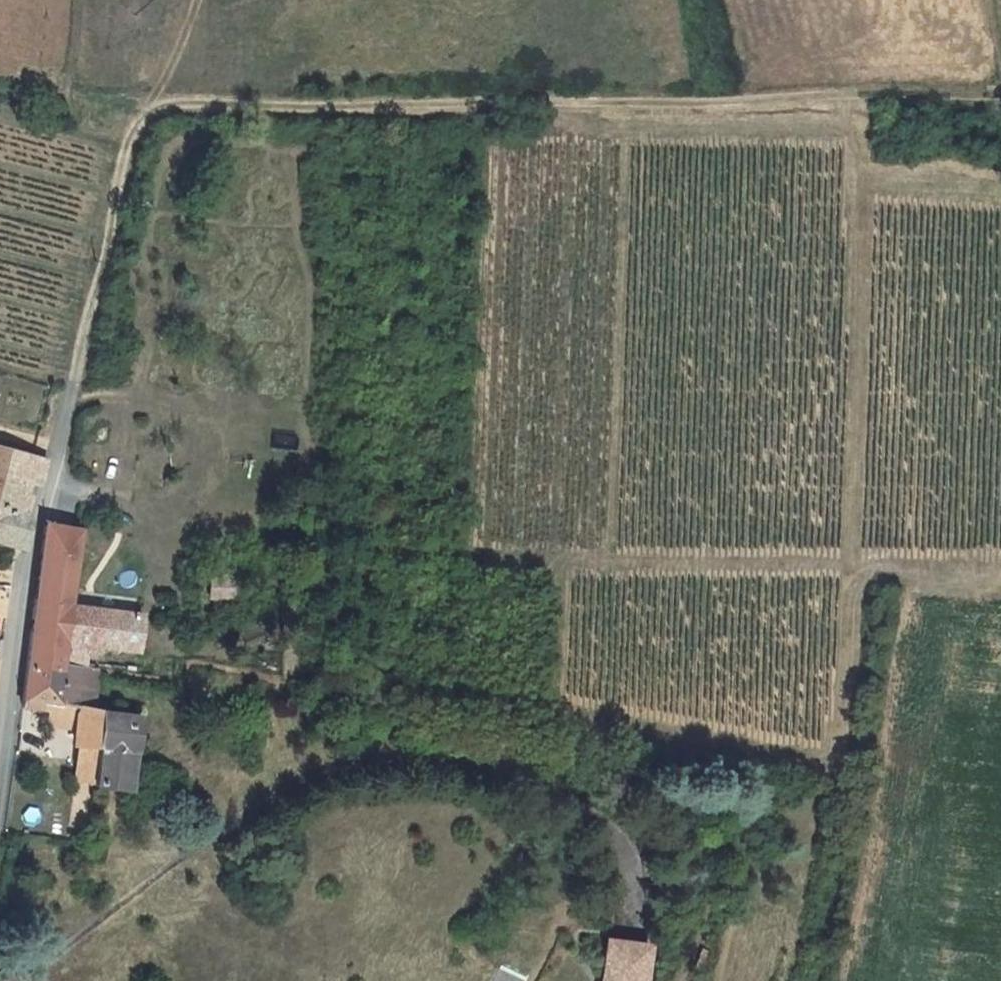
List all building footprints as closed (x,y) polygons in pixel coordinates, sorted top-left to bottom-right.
[(23,549),(30,524),(24,513),(16,511),(23,481),(40,485),(45,462),(0,449),(0,542),(23,549)] [(46,526),(27,666),(62,671),(64,666),(71,607),(78,553),(76,552),(79,532),(46,526)] [(240,577),(212,575),(210,597),(239,599),(240,577)] [(13,587),(0,585),(0,670),(13,587)] [(71,607),(64,666),(69,666),(73,649),(97,654),(98,646),(137,652),(142,617),(71,607)] [(69,666),(94,670),(97,654),(73,649),(69,666)] [(27,666),(22,708),(49,712),(47,725),(76,728),(74,746),(75,746),(98,750),(103,719),(104,711),(92,709),(57,704),(62,671),(27,666)] [(57,704),(92,709),(98,670),(94,670),(69,666),(64,666),(62,671),(57,704)] [(103,719),(139,724),(140,715),(104,711),(103,719)] [(131,781),(133,764),(139,724),(103,719),(98,750),(96,766),(94,781),(93,787),(130,790),(131,781)] [(98,750),(75,746),(73,763),(96,766),(98,750)] [(649,947),(607,941),(601,979),(605,980),(647,980),(649,947)]
